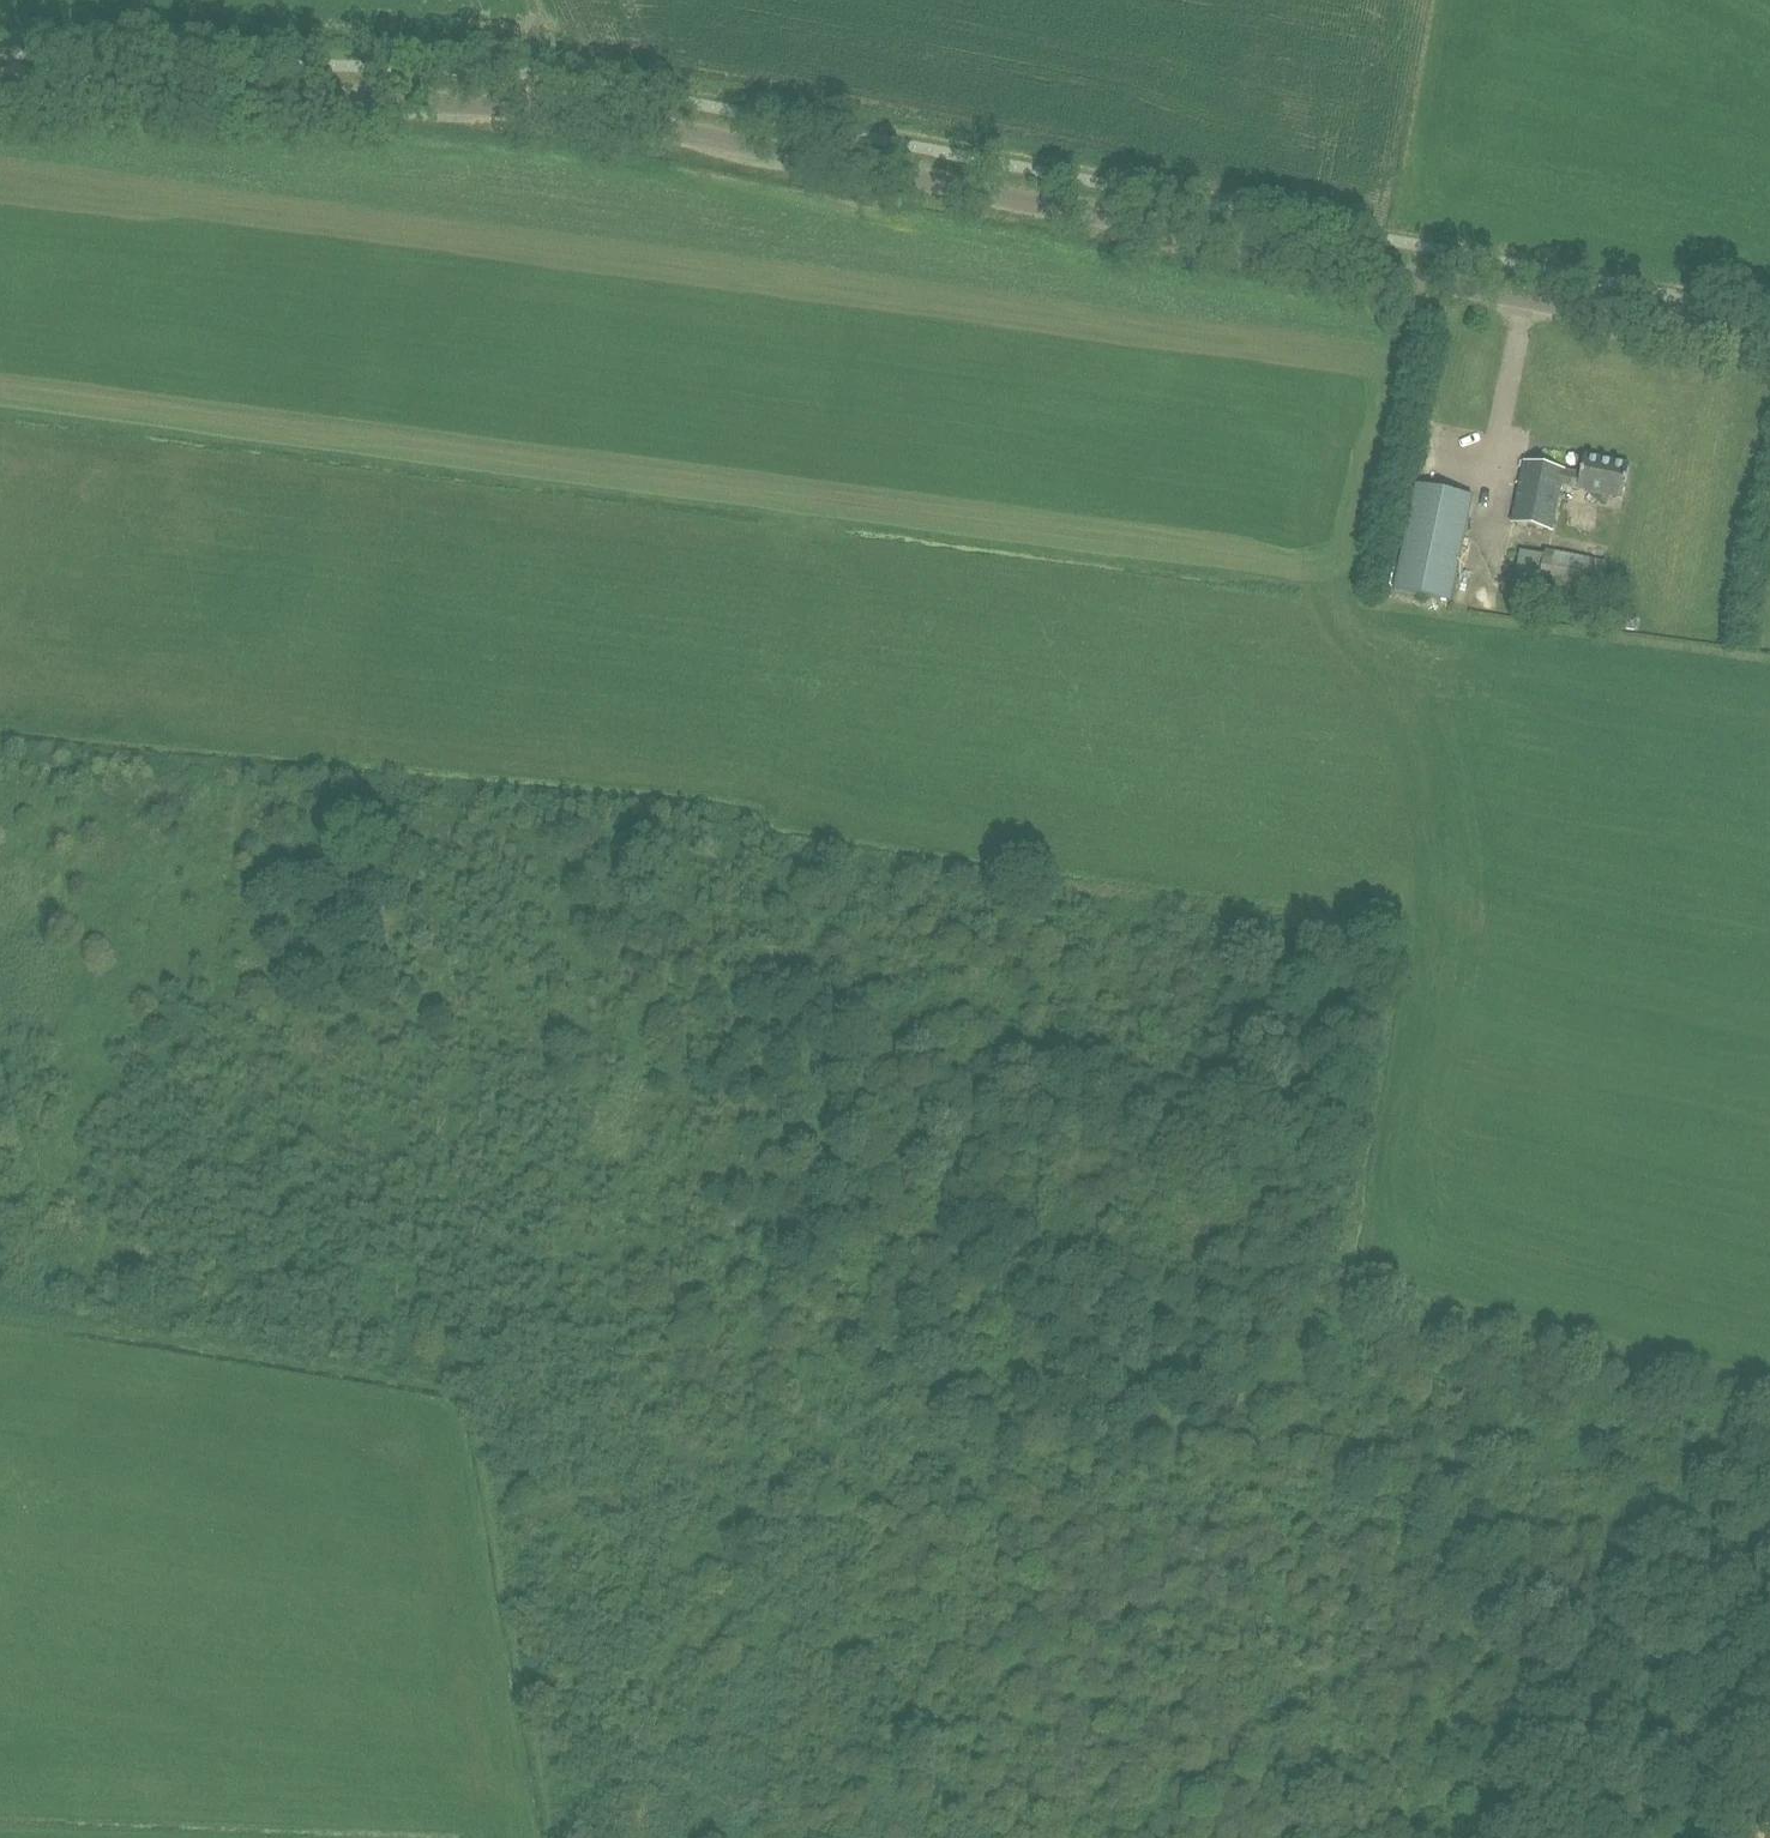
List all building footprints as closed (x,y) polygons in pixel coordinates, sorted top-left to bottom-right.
[(1524,462),(1513,523),(1553,530),(1561,485),(1578,489),(1578,490),(1623,498),(1629,463),(1585,454),(1581,473),(1564,470),(1564,469),(1524,462)] [(1398,588),(1454,598),(1474,492),(1417,482),(1398,588)] [(1540,584),(1601,595),(1607,563),(1546,551),(1540,584)]
